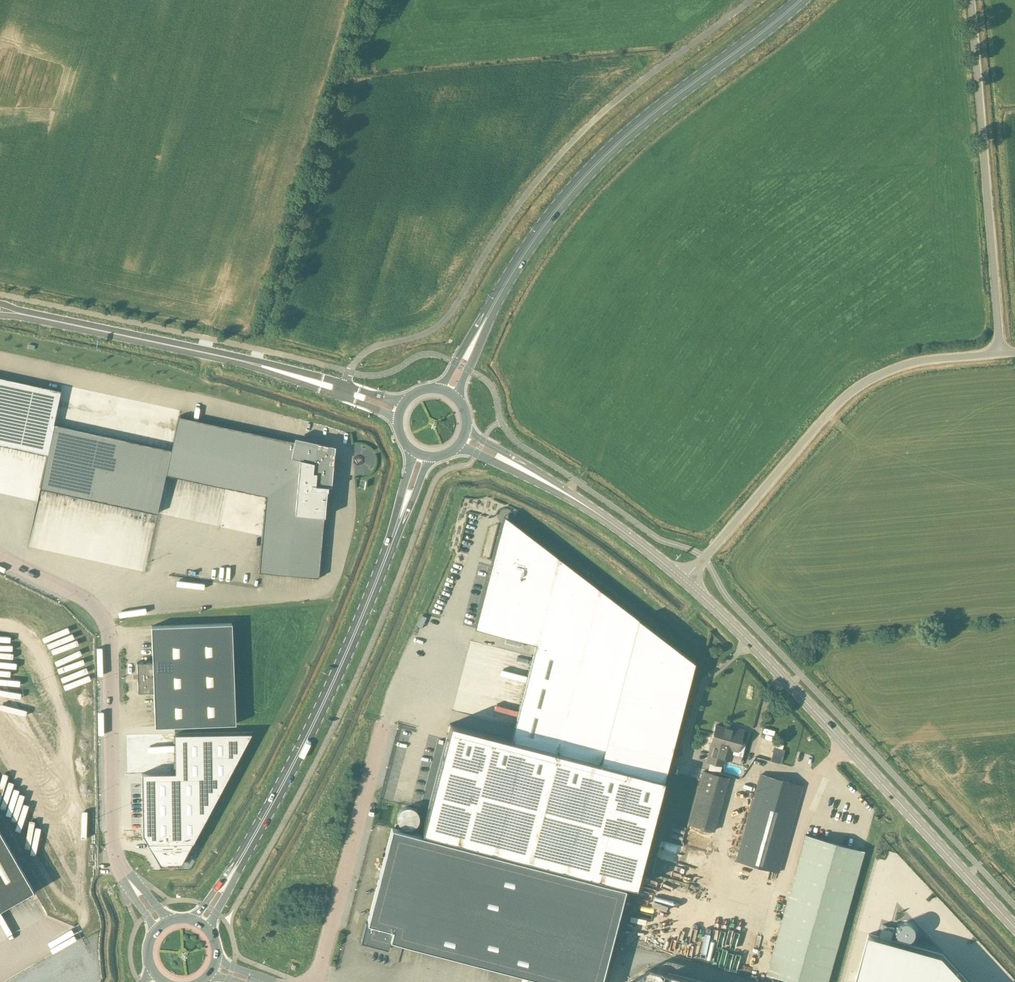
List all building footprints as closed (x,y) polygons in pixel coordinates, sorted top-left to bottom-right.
[(47,455),(40,487),(158,512),(166,474),(266,496),(259,572),(318,577),(327,485),(331,486),(335,446),(296,437),(295,442),(178,416),(171,450),(54,424),(61,391),(0,378),(0,445),(47,455)] [(450,723),(422,830),(633,886),(694,661),(504,515),(474,628),(536,644),(511,739),(450,723)] [(246,531),(258,531),(257,517),(246,517),(246,531)] [(152,661),(137,662),(138,692),(154,691),(155,727),(236,724),(232,623),(151,626),(152,661)] [(724,758),(731,760),(734,749),(738,750),(743,731),(731,727),(730,730),(715,725),(709,746),(711,747),(706,762),(721,766),(724,758)] [(175,773),(142,773),(143,834),(161,865),(181,864),(251,734),(175,734),(175,773)] [(770,759),(781,762),(785,748),(774,745),(770,759)] [(688,823),(688,824),(713,831),(727,779),(702,772),(688,823)] [(778,872),(802,786),(759,775),(736,861),(778,872)] [(360,942),(387,949),(390,939),(554,981),(600,981),(625,888),(391,828),(367,923),(365,922),(360,942)] [(32,889),(0,833),(0,908),(32,889)] [(767,974),(795,981),(827,981),(863,851),(805,834),(767,974)] [(894,929),(892,940),(913,944),(917,924),(900,921),(899,929),(894,929)] [(943,954),(886,938),(888,928),(871,923),(869,934),(855,981),(969,981),(943,954)]
